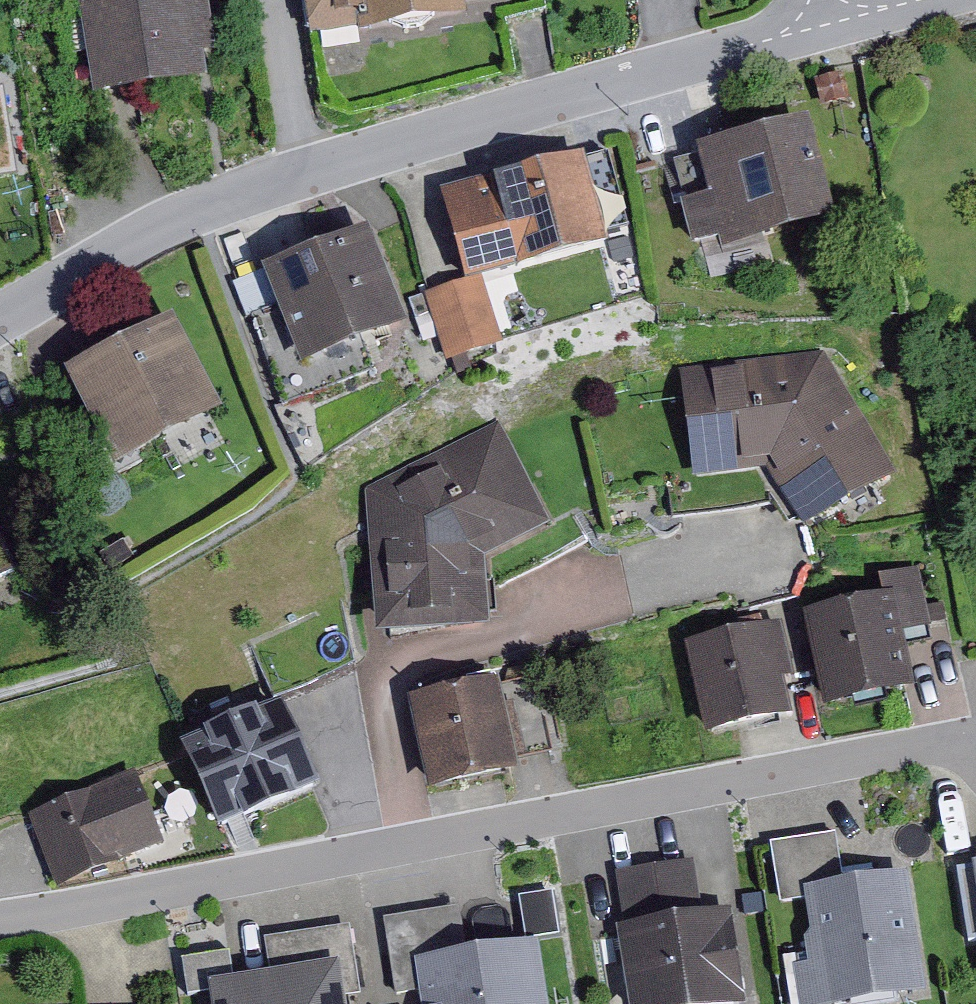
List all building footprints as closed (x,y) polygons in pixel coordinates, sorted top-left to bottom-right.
[(218,62),(208,0),(103,0),(76,4),(92,108),(127,103),(209,90),(205,64),(218,62)] [(310,40),(357,33),(358,38),(467,20),(465,7),(509,0),(303,0),(310,40)] [(723,258),(833,230),(809,133),(699,160),(700,164),(677,169),(687,208),(681,210),(691,253),(720,246),(723,258)] [(585,161),(440,200),(464,287),(465,291),(484,286),(609,252),(606,240),(630,233),(610,159),(586,165),(585,161)] [(369,236),(259,280),(271,310),(250,319),(284,405),(370,370),(364,354),(410,336),(369,236)] [(484,286),(465,291),(464,287),(456,290),(424,298),(447,367),(504,349),(484,286)] [(61,381),(112,478),(223,420),(172,324),(61,381)] [(766,475),(807,544),(903,486),(825,357),(679,375),(693,484),(766,475)] [(365,492),(376,653),(492,644),(486,562),(551,528),(499,425),(365,492)] [(21,580),(0,540),(0,591),(21,580)] [(800,622),(822,721),(916,700),(902,641),(932,634),(918,574),(878,583),(883,604),(800,622)] [(683,652),(705,746),(794,725),(785,686),(796,683),(783,628),(683,652)] [(409,709),(429,801),(517,781),(514,766),(552,757),(535,683),(500,691),(499,689),(409,709)] [(177,754),(217,844),(243,832),(246,838),(297,816),(295,811),(321,799),(281,709),(177,754)] [(28,819),(58,893),(164,851),(135,777),(28,819)] [(925,995),(907,884),(845,894),(836,838),(770,849),(780,909),(804,905),(809,937),(805,945),(809,970),(796,972),(801,1003),(868,1003),(925,995)] [(614,876),(624,934),(617,935),(628,1003),(745,1003),(731,916),(707,920),(697,862),(614,876)] [(958,875),(969,947),(975,946),(975,872),(958,875)] [(554,896),(518,901),(524,945),(560,940),(554,896)] [(382,923),(394,1001),(419,997),(420,1003),(545,1003),(537,951),(468,962),(460,910),(382,923)] [(207,993),(209,1003),(345,1003),(361,1001),(350,930),(265,944),(271,983),(207,993)] [(229,953),(181,960),(186,994),(234,987),(229,953)]
